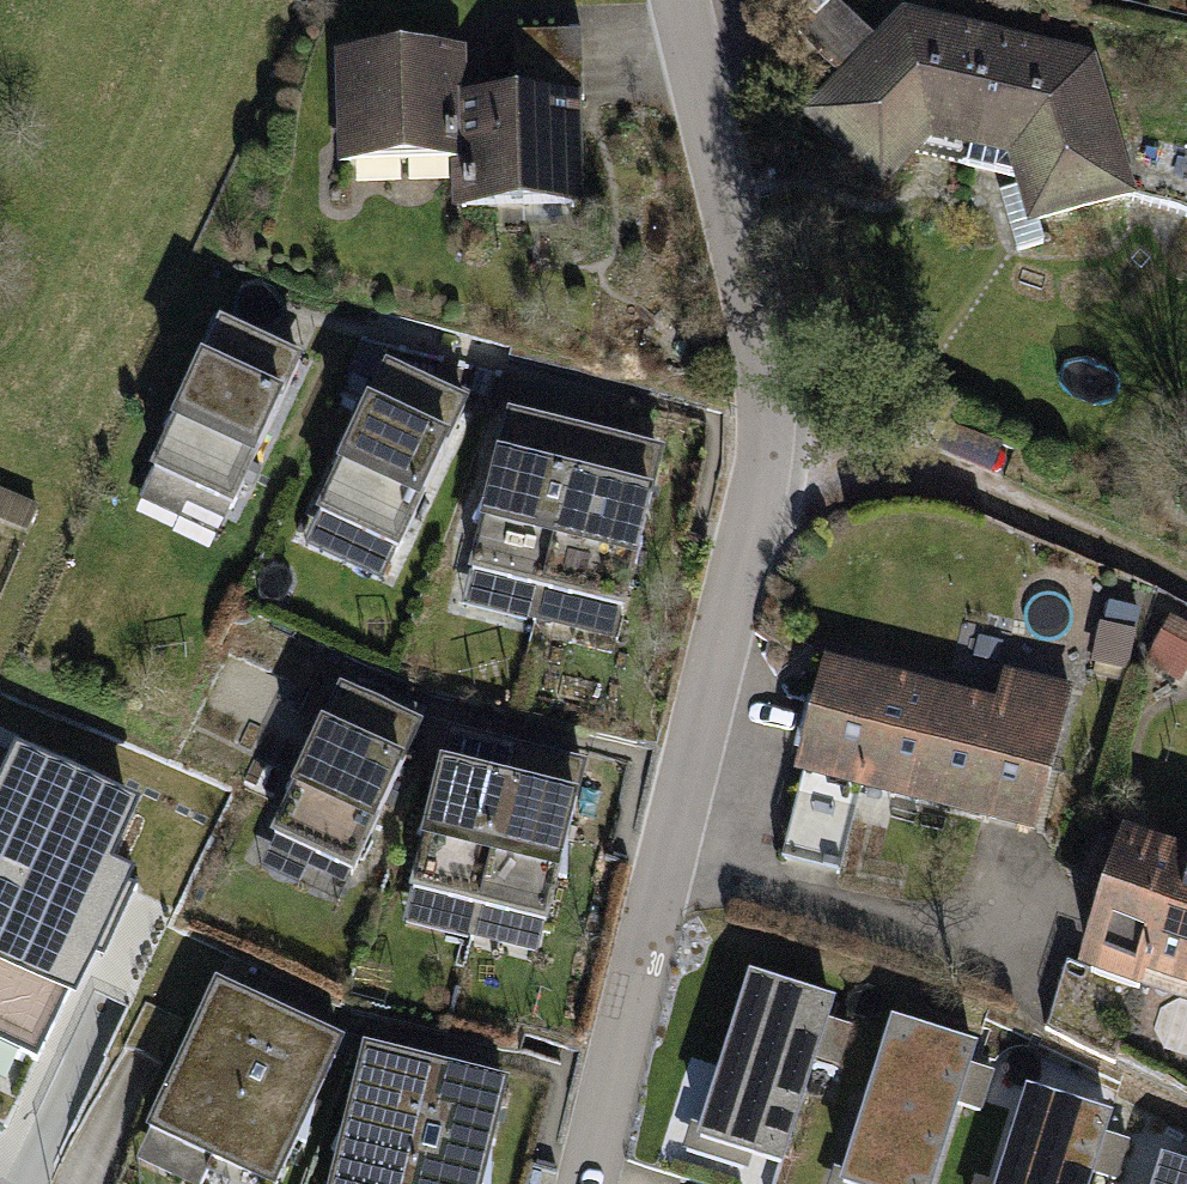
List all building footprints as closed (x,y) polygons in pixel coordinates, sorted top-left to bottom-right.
[(978,168),(1007,41),(909,20),(806,142),(887,210),(933,158),(978,168)] [(1007,41),(978,168),(1017,178),(1025,239),(1134,218),(1101,62),(1007,41)] [(581,45),(514,47),(516,109),(573,107),(583,107),(581,45)] [(449,65),(331,69),(335,188),(453,184),(450,111),(449,65)] [(577,230),(573,107),(516,109),(450,111),(453,184),(454,235),(577,230)] [(154,487),(244,529),(316,375),(227,333),(154,487)] [(322,529),(412,571),(484,417),(394,375),(322,529)] [(470,593),(554,613),(594,446),(510,426),(470,593)] [(554,613),(632,631),(672,465),(594,446),(554,613)] [(1173,624),(1149,669),(1186,689),(1186,631),(1173,624)] [(1136,642),(1104,633),(1092,676),(1124,684),(1136,642)] [(1042,845),(1079,694),(1011,678),(1004,708),(833,667),(783,870),(846,886),(866,802),(1042,845)] [(276,853),(365,895),(438,742),(348,700),(276,853)] [(417,910),(486,926),(526,761),(457,744),(417,910)] [(0,759),(0,1022),(76,1035),(102,984),(101,899),(123,899),(122,799),(65,799),(65,758),(0,759)] [(486,926),(554,942),(594,777),(526,761),(486,926)] [(1128,849),(1089,977),(1071,971),(1051,1038),(1103,1054),(1122,992),(1153,1002),(1157,987),(1186,996),(1186,867),(1128,849)] [(824,993),(741,967),(689,1130),(771,1156),(824,993)] [(156,1148),(221,1178),(292,1023),(227,994),(156,1148)] [(881,1014),(831,1180),(845,1183),(923,1183),(966,1040),(881,1014)] [(234,1183),(294,1183),(355,1052),(292,1023),(221,1178),(234,1183)] [(444,1081),(375,1065),(346,1183),(419,1183),(444,1081)] [(512,1097),(444,1081),(419,1183),(491,1183),(512,1097)] [(1014,1086),(985,1183),(1078,1183),(1099,1111),(1014,1086)] [(1151,1153),(1142,1183),(1186,1183),(1186,1164),(1151,1153)]
